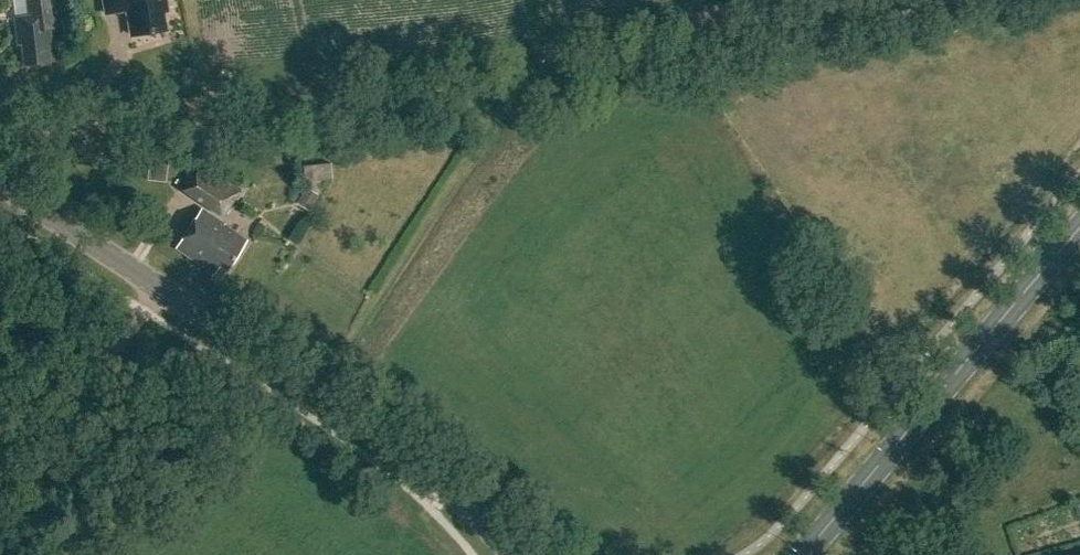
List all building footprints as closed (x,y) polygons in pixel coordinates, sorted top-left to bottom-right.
[(26,67),(57,62),(52,32),(59,31),(55,0),(28,0),(30,16),(16,18),(20,46),(23,46),(26,67)] [(130,35),(164,29),(159,1),(163,0),(102,0),(105,13),(126,10),(130,35)] [(146,178),(165,180),(167,158),(148,156),(146,178)] [(170,181),(224,215),(241,189),(195,159),(187,171),(180,166),(170,181)] [(306,165),(307,181),(334,178),(333,162),(306,165)] [(199,209),(174,247),(212,272),(217,264),(225,269),(244,240),(222,225),(223,224),(199,209)]
